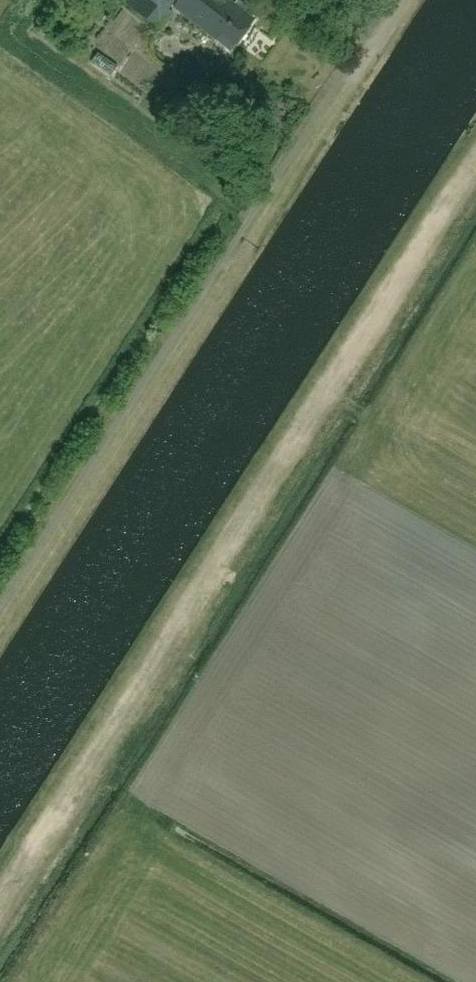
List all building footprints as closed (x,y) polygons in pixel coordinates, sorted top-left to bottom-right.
[(160,29),(173,12),(168,8),(158,1),(158,0),(122,0),(160,29)] [(252,18),(244,12),(252,0),(236,0),(233,5),(226,0),(177,0),(172,7),(187,18),(189,16),(214,35),(213,36),(215,38),(209,45),(222,55),(227,47),(230,49),(252,18)]
